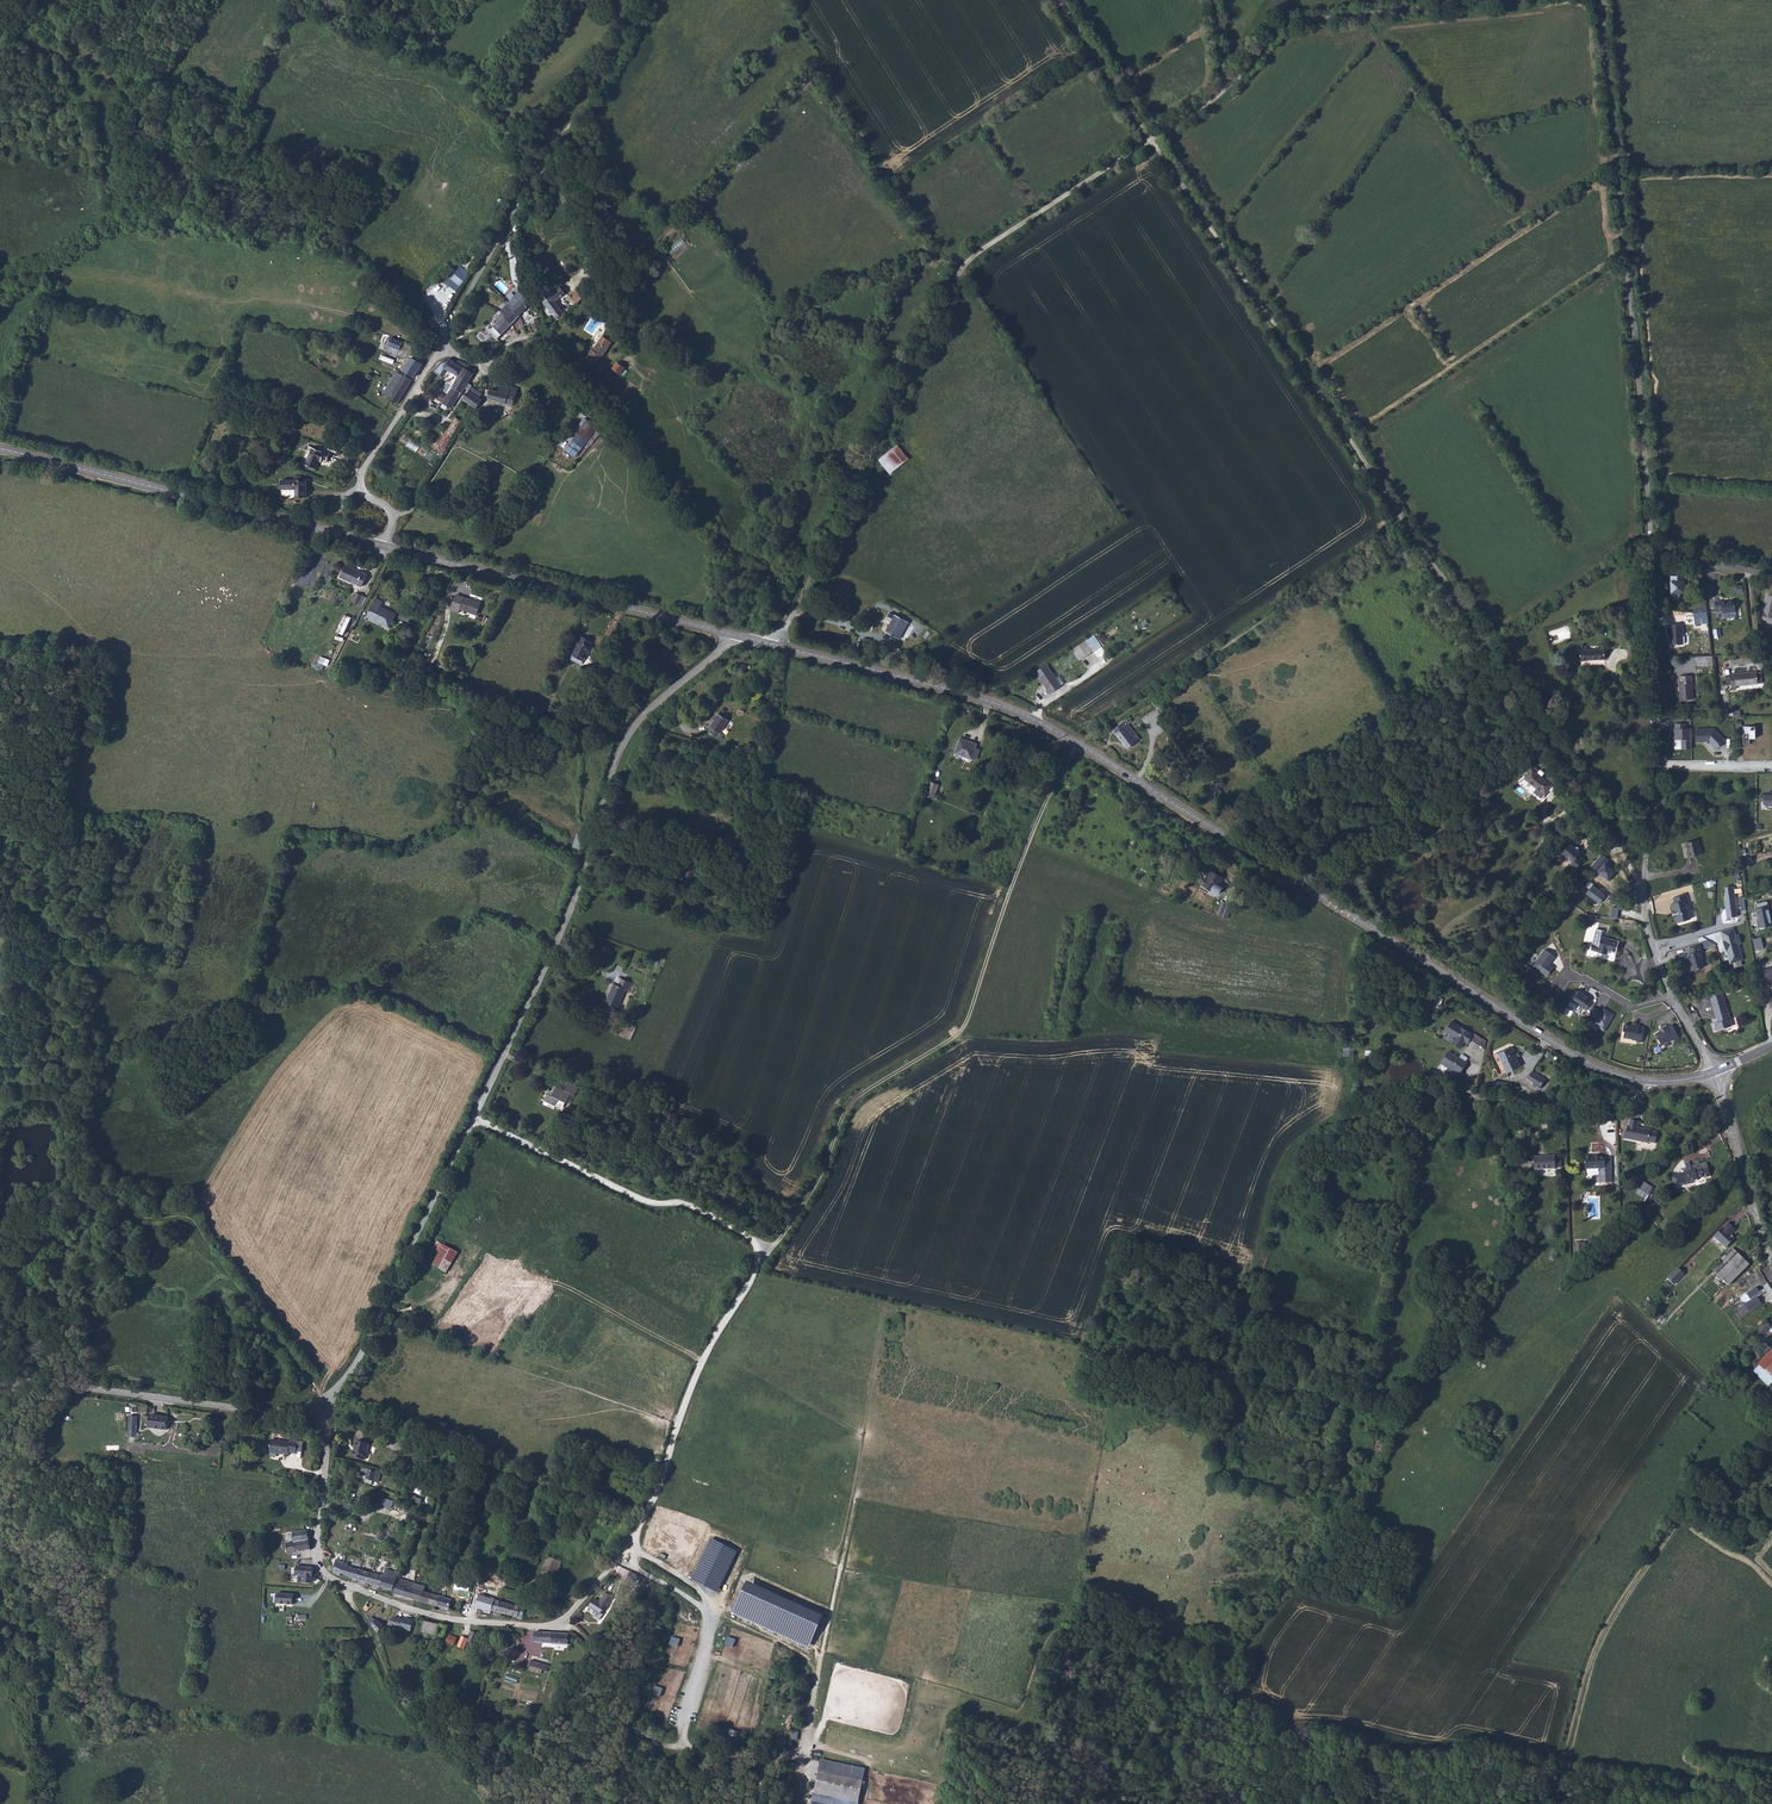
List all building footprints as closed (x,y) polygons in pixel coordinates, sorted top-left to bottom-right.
[(689,244),(681,233),(664,245),(673,256),(689,244)] [(446,283),(458,291),(471,272),(460,264),(446,283)] [(582,297),(589,290),(582,284),(576,291),(582,297)] [(553,303),(563,295),(556,288),(544,300),(547,303),(542,308),(554,320),(562,313),(553,303)] [(576,303),(582,297),(576,291),(570,297),(576,303)] [(530,305),(518,293),(500,313),(501,314),(496,320),(498,322),(488,333),(495,341),(530,305)] [(420,304),(430,318),(436,314),(425,300),(420,304)] [(629,334),(634,339),(639,333),(634,328),(629,334)] [(399,350),(402,341),(390,337),(387,345),(399,350)] [(596,343),(589,350),(591,351),(598,358),(599,359),(611,347),(604,340),(599,346),(596,343)] [(585,358),(592,364),(598,358),(591,351),(585,358)] [(414,379),(422,365),(412,357),(403,372),(414,379)] [(455,365),(446,359),(441,367),(458,378),(463,369),(455,365)] [(458,361),(455,365),(473,375),(475,371),(458,361)] [(618,362),(610,368),(618,375),(626,365),(623,363),(621,365),(618,362)] [(473,375),(463,369),(458,378),(442,404),(451,410),(473,375)] [(411,384),(396,374),(392,373),(386,381),(390,383),(383,395),(398,404),(411,384)] [(488,388),(484,400),(511,408),(518,389),(510,386),(509,389),(498,385),(496,391),(488,388)] [(467,392),(480,400),(483,394),(470,387),(467,392)] [(442,402),(446,395),(441,392),(437,399),(442,402)] [(461,400),(475,409),(476,410),(481,401),(480,400),(467,392),(461,400)] [(444,450),(461,423),(455,420),(438,446),(444,450)] [(586,443),(597,428),(583,420),(572,433),(576,436),(586,443)] [(586,443),(576,436),(564,452),(574,460),(586,443)] [(326,460),(327,454),(310,449),(305,467),(316,471),(318,462),(321,462),(322,459),(326,460)] [(891,450),(879,460),(890,474),(902,464),(891,450)] [(295,490),(296,499),(306,498),(304,480),(280,481),(281,491),(295,490)] [(362,587),(368,574),(348,565),(342,577),(362,587)] [(1676,592),(1674,593),(1676,602),(1684,600),(1683,594),(1688,593),(1686,584),(1691,583),(1689,575),(1677,578),(1679,587),(1675,588),(1676,592)] [(1677,578),(1670,579),(1673,593),(1674,593),(1676,592),(1675,588),(1679,587),(1677,578)] [(362,605),(367,597),(356,591),(352,600),(362,605)] [(459,608),(476,614),(480,602),(456,594),(451,611),(458,613),(459,608)] [(1771,628),(1771,597),(1766,596),(1761,619),(1765,620),(1766,624),(1771,625),(1771,628)] [(382,602),(376,598),(366,617),(372,620),(372,619),(383,624),(384,622),(389,625),(395,614),(388,610),(387,611),(380,607),(382,602)] [(1734,601),(1715,603),(1716,613),(1723,612),(1724,619),(1735,618),(1735,613),(1734,601)] [(889,608),(885,605),(880,611),(885,615),(879,623),(891,633),(902,617),(890,608),(889,608)] [(1695,625),(1709,623),(1707,605),(1699,606),(1700,612),(1694,612),(1695,625)] [(337,632),(345,635),(352,617),(344,614),(337,632)] [(1682,626),(1671,626),(1671,646),(1683,646),(1682,626)] [(572,655),(584,661),(591,646),(589,645),(590,640),(581,636),(572,655)] [(1088,640),(1073,648),(1080,660),(1094,652),(1088,640)] [(1073,650),(1068,641),(1060,646),(1066,654),(1073,650)] [(1639,646),(1630,646),(1630,662),(1640,661),(1639,646)] [(1589,650),(1582,650),(1583,665),(1589,664),(1589,663),(1606,662),(1606,653),(1589,653),(1589,650)] [(1716,667),(1714,657),(1698,657),(1699,668),(1716,667)] [(389,663),(381,659),(377,667),(381,669),(385,671),(389,663)] [(1058,685),(1044,663),(1033,671),(1040,682),(1042,681),(1046,687),(1044,689),(1047,693),(1058,685)] [(419,670),(430,674),(433,668),(422,664),(419,670)] [(381,669),(377,678),(381,680),(385,671),(381,669)] [(1759,685),(1758,673),(1731,676),(1733,691),(1738,691),(1738,687),(1759,685)] [(1682,701),(1696,700),(1694,676),(1682,677),(1683,683),(1681,683),(1682,701)] [(728,719),(717,713),(709,726),(711,727),(708,731),(720,739),(724,734),(720,732),(728,719)] [(1114,725),(1110,727),(1121,743),(1133,735),(1122,719),(1119,720),(1116,716),(1111,720),(1114,725)] [(1686,724),(1675,724),(1676,728),(1674,729),(1675,739),(1683,739),(1683,748),(1691,748),(1690,730),(1686,730),(1686,724)] [(1753,726),(1741,726),(1742,744),(1748,744),(1748,738),(1754,737),(1753,726)] [(1715,728),(1696,728),(1696,742),(1708,742),(1716,750),(1726,740),(1715,728)] [(955,752),(968,757),(972,742),(960,738),(955,752)] [(972,742),(968,757),(975,760),(979,747),(975,746),(975,743),(972,742)] [(1512,760),(1520,755),(1518,751),(1510,756),(1512,760)] [(1546,795),(1558,780),(1551,774),(1546,779),(1533,769),(1525,779),(1534,785),(1530,790),(1530,792),(1532,794),(1533,793),(1538,788),(1546,795)] [(937,787),(928,782),(923,797),(931,800),(937,787)] [(1770,794),(1770,797),(1762,797),(1763,804),(1766,804),(1766,807),(1771,807),(1771,794),(1770,794)] [(577,833),(570,852),(580,856),(588,837),(577,833)] [(1688,853),(1690,859),(1705,854),(1700,840),(1687,844),(1690,853),(1688,853)] [(1574,855),(1562,846),(1554,856),(1565,865),(1564,868),(1564,870),(1568,871),(1576,861),(1572,857),(1574,855)] [(681,873),(686,852),(674,850),(669,870),(681,873)] [(1609,859),(1601,853),(1591,867),(1608,881),(1615,871),(1605,864),(1609,859)] [(687,866),(683,878),(693,882),(697,870),(687,866)] [(1218,894),(1223,888),(1220,885),(1225,879),(1219,875),(1215,880),(1208,875),(1202,883),(1218,894)] [(1606,894),(1592,883),(1585,892),(1600,903),(1606,894)] [(1724,886),(1727,917),(1738,916),(1733,885),(1724,886)] [(1687,894),(1673,898),(1674,903),(1671,904),(1677,924),(1691,920),(1686,902),(1688,901),(1687,894)] [(1233,904),(1222,901),(1218,915),(1228,919),(1233,904)] [(1755,907),(1759,927),(1771,924),(1767,904),(1755,907)] [(1734,927),(1720,931),(1729,962),(1743,959),(1734,927)] [(1592,930),(1587,949),(1596,952),(1595,953),(1603,956),(1604,951),(1613,953),(1615,942),(1598,938),(1599,932),(1592,930)] [(1763,947),(1760,936),(1752,938),(1755,950),(1763,947)] [(1699,946),(1686,950),(1689,961),(1690,963),(1688,964),(1690,971),(1702,968),(1700,961),(1701,960),(1699,951),(1700,951),(1699,946)] [(1544,949),(1532,965),(1546,976),(1554,968),(1549,964),(1555,957),(1544,949)] [(630,989),(632,982),(618,977),(616,984),(613,983),(606,1001),(618,1006),(626,988),(630,989)] [(1576,990),(1570,1000),(1587,1010),(1592,999),(1576,990)] [(1719,990),(1706,994),(1714,1023),(1711,1024),(1714,1032),(1729,1028),(1719,990)] [(1606,1031),(1614,1014),(1605,1008),(1594,1025),(1606,1031)] [(609,1021),(616,1025),(622,1014),(615,1011),(609,1021)] [(616,1025),(619,1026),(625,1016),(622,1014),(616,1025)] [(1474,1034),(1452,1020),(1444,1031),(1454,1038),(1451,1042),(1461,1048),(1465,1042),(1468,1044),(1474,1034)] [(1638,1043),(1641,1028),(1637,1027),(1637,1025),(1632,1024),(1631,1026),(1628,1025),(1621,1024),(1620,1030),(1622,1030),(1621,1036),(1628,1037),(1629,1039),(1633,1040),(1633,1042),(1638,1043)] [(1659,1032),(1654,1035),(1656,1039),(1657,1040),(1660,1045),(1666,1042),(1668,1043),(1672,1040),(1673,1042),(1678,1040),(1671,1026),(1667,1028),(1666,1027),(1661,1029),(1662,1031),(1659,1032)] [(1344,1046),(1344,1056),(1355,1056),(1355,1046),(1344,1046)] [(1512,1049),(1499,1056),(1508,1076),(1522,1070),(1512,1049)] [(1459,1058),(1448,1050),(1439,1062),(1453,1071),(1450,1075),(1454,1078),(1464,1065),(1457,1061),(1459,1058)] [(1544,1082),(1531,1074),(1527,1079),(1525,1080),(1531,1085),(1531,1087),(1538,1091),(1544,1082)] [(1495,1080),(1494,1084),(1498,1085),(1498,1089),(1510,1091),(1511,1084),(1495,1080)] [(552,1094),(547,1092),(544,1098),(555,1103),(558,1097),(567,1101),(571,1092),(574,1094),(577,1086),(567,1082),(564,1088),(556,1085),(552,1094)] [(1655,1145),(1657,1135),(1651,1133),(1651,1131),(1647,1130),(1647,1133),(1643,1133),(1643,1130),(1637,1129),(1638,1123),(1629,1122),(1625,1142),(1648,1146),(1648,1144),(1655,1145)] [(1554,1170),(1553,1157),(1533,1157),(1534,1171),(1554,1170)] [(1588,1157),(1582,1157),(1583,1171),(1597,1170),(1598,1176),(1596,1176),(1597,1184),(1610,1183),(1608,1158),(1597,1159),(1597,1158),(1588,1158),(1588,1157)] [(1701,1178),(1702,1181),(1708,1179),(1705,1164),(1698,1166),(1697,1163),(1692,1165),(1693,1168),(1690,1169),(1688,1164),(1683,1165),(1684,1170),(1681,1172),(1683,1176),(1680,1177),(1683,1188),(1691,1186),(1690,1185),(1689,1182),(1701,1178)] [(1647,1199),(1654,1187),(1643,1181),(1636,1192),(1647,1199)] [(1730,1230),(1723,1225),(1719,1228),(1717,1227),(1709,1236),(1721,1249),(1730,1240),(1725,1235),(1730,1230)] [(1578,1238),(1576,1238),(1575,1245),(1575,1248),(1573,1249),(1570,1249),(1570,1254),(1570,1255),(1579,1254),(1579,1239),(1578,1238)] [(455,1252),(443,1245),(432,1264),(445,1272),(455,1252)] [(1743,1265),(1727,1248),(1705,1270),(1722,1286),(1743,1265)] [(1674,1265),(1663,1276),(1670,1282),(1680,1271),(1674,1265)] [(1770,1308),(1771,1306),(1771,1292),(1764,1281),(1756,1286),(1770,1308)] [(1736,1305),(1744,1299),(1741,1295),(1733,1300),(1736,1305)] [(1725,1312),(1730,1319),(1740,1311),(1753,1303),(1748,1296),(1744,1299),(1736,1305),(1725,1312)] [(1753,1303),(1740,1311),(1745,1318),(1758,1309),(1753,1303)] [(1752,1338),(1762,1328),(1757,1323),(1747,1333),(1752,1338)] [(1771,1333),(1771,1326),(1769,1323),(1758,1333),(1764,1340),(1771,1333)] [(1752,1358),(1761,1348),(1756,1344),(1746,1353),(1752,1358)] [(1751,1369),(1769,1386),(1771,1382),(1771,1348),(1751,1369)] [(147,1428),(166,1429),(167,1416),(148,1415),(147,1428)] [(127,1436),(135,1437),(137,1416),(128,1416),(127,1436)] [(358,1435),(347,1431),(342,1443),(353,1447),(358,1435)] [(270,1439),(269,1452),(278,1453),(278,1451),(284,1451),(284,1455),(288,1455),(289,1453),(296,1454),(298,1437),(291,1437),(291,1441),(270,1439)] [(364,1460),(349,1454),(347,1461),(354,1464),(352,1468),(360,1470),(364,1460)] [(415,1485),(413,1491),(420,1494),(423,1489),(415,1485)] [(284,1542),(286,1553),(308,1550),(307,1539),(308,1539),(307,1530),(291,1532),(292,1541),(284,1542)] [(737,1551),(710,1539),(691,1579),(718,1592),(737,1551)] [(357,1578),(380,1585),(385,1568),(372,1564),(370,1571),(342,1562),(331,1559),(332,1557),(325,1554),(323,1560),(322,1560),(321,1565),(336,1571),(357,1576),(357,1578)] [(548,1562),(536,1557),(529,1574),(544,1580),(550,1563),(548,1562)] [(562,1562),(556,1582),(565,1585),(571,1565),(562,1562)] [(550,1563),(544,1580),(552,1583),(559,1567),(550,1563)] [(312,1575),(312,1574),(312,1567),(296,1565),(296,1575),(306,1576),(307,1575),(312,1575)] [(399,1577),(387,1573),(385,1577),(381,1588),(398,1593),(401,1583),(398,1581),(399,1577)] [(401,1583),(398,1593),(417,1600),(420,1589),(410,1586),(412,1581),(399,1577),(398,1581),(401,1583)] [(823,1615),(747,1581),(732,1614),(809,1647),(823,1615)] [(420,1589),(417,1600),(423,1602),(426,1591),(420,1589)] [(426,1591),(423,1602),(448,1610),(451,1599),(426,1591)] [(467,1591),(464,1600),(480,1604),(483,1595),(467,1591)] [(276,1592),(275,1602),(290,1604),(291,1603),(292,1594),(276,1592)] [(608,1599),(599,1594),(594,1603),(588,1600),(583,1608),(591,1613),(591,1612),(588,1618),(594,1622),(597,1616),(596,1615),(600,1608),(602,1609),(608,1599)] [(483,1595),(480,1604),(510,1612),(513,1603),(483,1595)] [(397,1618),(393,1617),(391,1619),(387,1624),(396,1626),(397,1618)] [(424,1631),(426,1621),(411,1618),(409,1628),(424,1631)] [(376,1632),(382,1625),(375,1620),(371,1625),(375,1632),(376,1632)] [(434,1623),(426,1621),(424,1631),(432,1633),(434,1623)] [(462,1646),(468,1630),(460,1628),(456,1637),(459,1638),(457,1643),(462,1646)] [(446,1634),(438,1630),(435,1638),(443,1641),(446,1634)] [(537,1631),(532,1630),(531,1642),(533,1642),(550,1643),(565,1645),(566,1633),(554,1633),(548,1633),(537,1631)] [(456,1635),(450,1632),(446,1642),(452,1644),(455,1637),(456,1635)] [(724,1644),(733,1647),(736,1638),(728,1635),(724,1644)] [(550,1665),(530,1659),(527,1668),(547,1674),(550,1665)] [(506,1679),(517,1683),(519,1677),(508,1672),(506,1679)] [(661,1697),(664,1688),(655,1685),(652,1694),(661,1697)] [(731,1738),(733,1728),(717,1725),(714,1734),(731,1738)] [(810,1803),(858,1803),(865,1768),(821,1758),(810,1803)]
